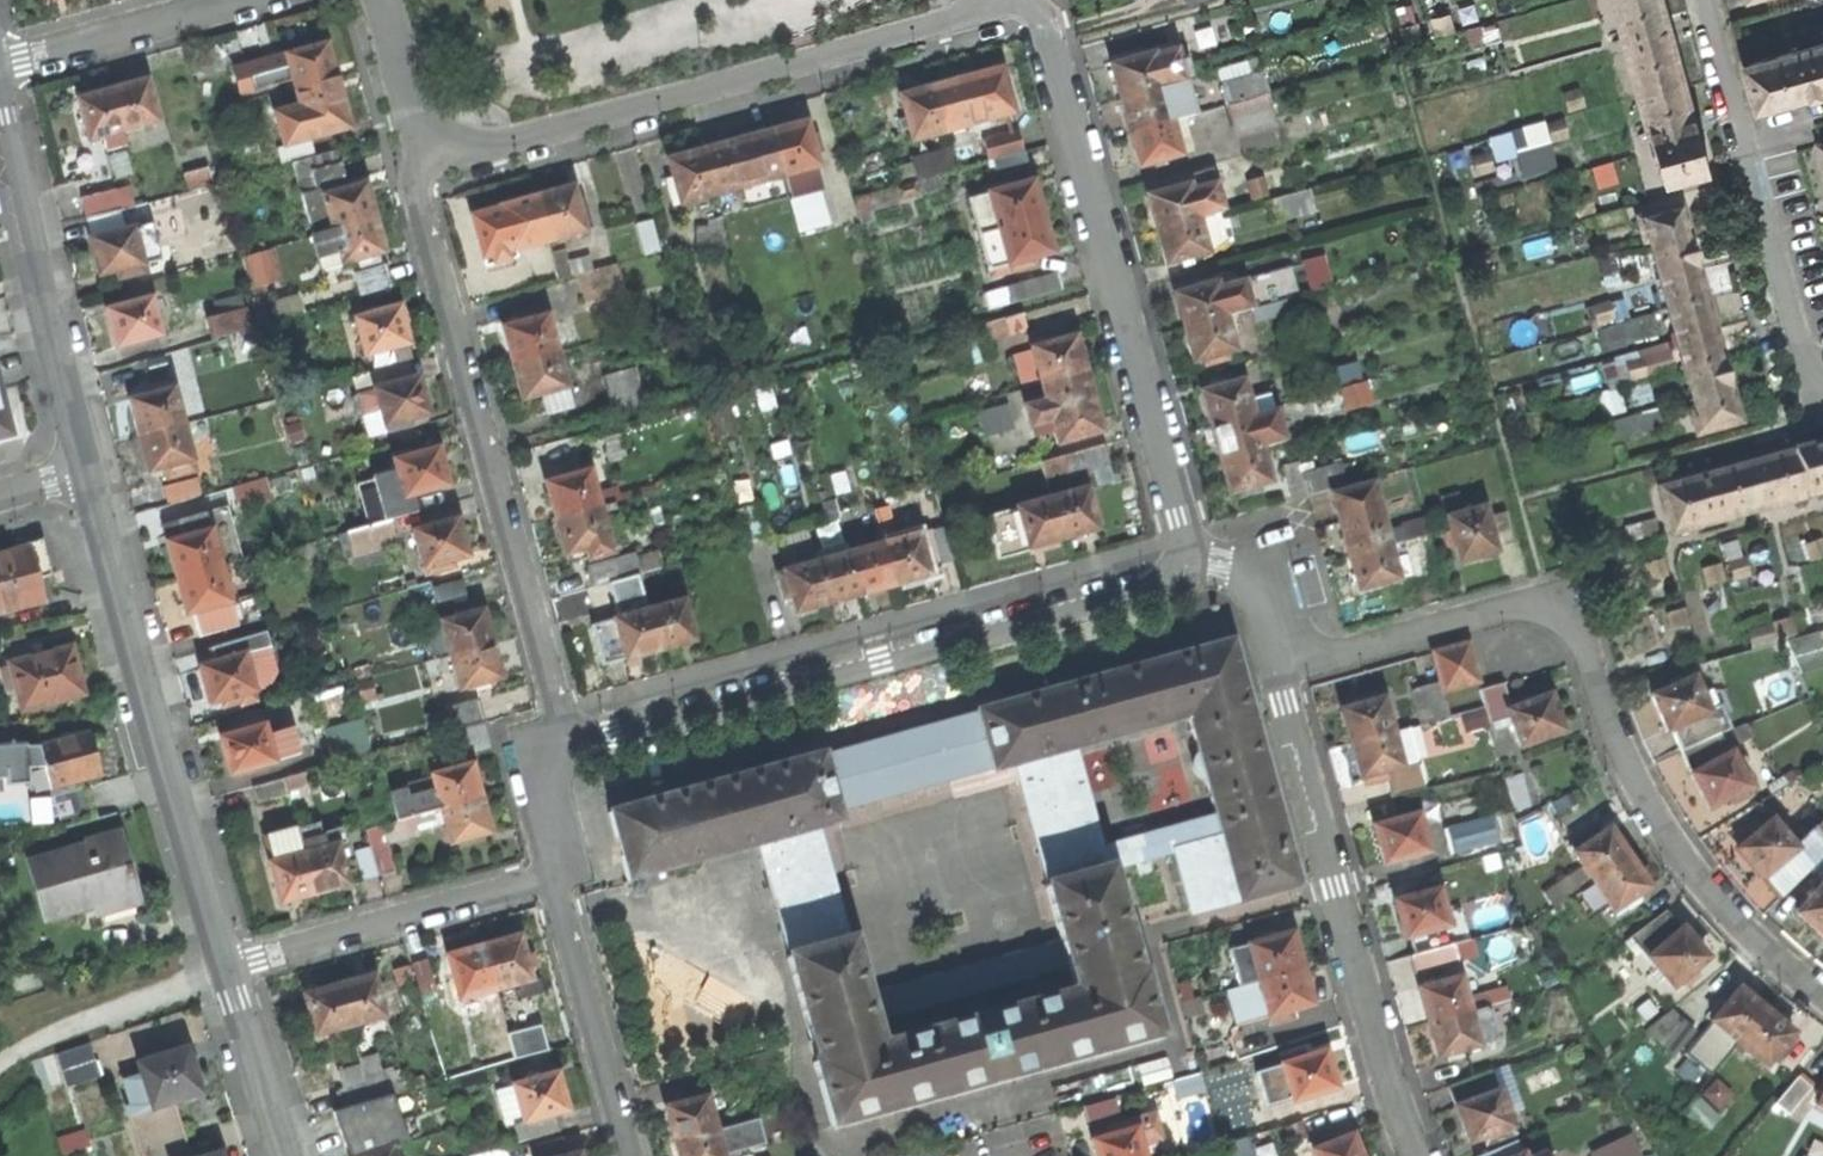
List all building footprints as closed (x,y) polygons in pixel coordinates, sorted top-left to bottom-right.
[(1710,170),(1699,131),(1696,120),(1693,121),(1668,30),(1660,0),(1614,0),(1664,183),(1710,170)] [(1377,34),(1385,32),(1379,12),(1371,14),(1377,34)] [(1488,43),(1501,39),(1496,23),(1483,27),(1488,43)] [(1404,45),(1421,40),(1417,25),(1400,29),(1404,45)] [(1116,78),(1122,99),(1184,81),(1173,41),(1125,54),(1127,61),(1112,65),(1116,78)] [(1744,65),(1749,84),(1755,108),(1822,90),(1822,43),(1744,65)] [(290,82),(292,90),(332,79),(326,58),(323,45),(257,63),(230,71),(237,97),(290,82)] [(1257,59),(1217,69),(1220,85),(1219,86),(1224,107),(1269,95),(1263,74),(1262,75),(1257,59)] [(967,76),(933,85),(945,129),(1010,112),(999,67),(967,76)] [(277,165),(311,155),(307,139),(346,129),(339,103),(332,79),(292,90),(297,107),(272,114),(281,146),(273,149),(277,165)] [(1126,117),(1131,132),(1171,121),(1193,115),(1184,81),(1122,99),(1126,117)] [(120,131),(154,122),(143,82),(135,85),(109,92),(120,131)] [(910,138),(945,129),(933,85),(910,91),(898,94),(910,138)] [(125,146),(120,131),(109,92),(85,98),(75,101),(86,141),(101,137),(105,152),(125,146)] [(1274,115),(1269,95),(1224,107),(1230,126),(1274,115)] [(1524,177),(1559,167),(1546,120),(1510,129),(1524,177)] [(814,165),(815,164),(803,121),(791,124),(767,131),(779,174),(782,173),(787,191),(818,182),(814,165)] [(1139,165),(1180,154),(1171,121),(1131,132),(1136,152),(1139,165)] [(986,159),(990,158),(1021,150),(1015,129),(980,139),(986,159)] [(713,192),(779,174),(767,131),(732,140),(701,149),(713,192)] [(1474,171),(1500,164),(1494,137),(1467,146),(1474,171)] [(677,202),(713,192),(701,149),(677,155),(666,158),(677,202)] [(917,178),(953,168),(948,150),(913,161),(917,178)] [(1025,166),(1021,150),(990,158),(994,174),(1025,166)] [(289,164),(309,235),(371,219),(364,194),(361,184),(345,189),(334,152),(289,164)] [(184,189),(213,181),(209,168),(181,176),(184,189)] [(1152,210),(1157,229),(1221,212),(1222,212),(1211,171),(1159,185),(1161,192),(1148,196),(1152,210)] [(967,196),(977,232),(1041,215),(1034,191),(1030,180),(1008,185),(1005,176),(971,186),(973,194),(967,196)] [(1253,201),(1277,194),(1272,177),(1248,183),(1253,201)] [(912,181),(895,186),(898,198),(916,193),(912,181)] [(546,240),(589,228),(581,196),(573,198),(570,187),(559,190),(535,196),(546,240)] [(1308,189),(1300,191),(1307,214),(1315,212),(1308,189)] [(117,211),(112,191),(77,200),(83,220),(117,211)] [(1300,191),(1264,201),(1270,223),(1307,214),(1300,191)] [(511,250),(546,240),(535,196),(499,206),(499,208),(486,211),(469,216),(480,256),(488,254),(491,263),(505,258),(503,249),(510,247),(511,250)] [(1698,432),(1738,421),(1733,403),(1725,373),(1717,343),(1709,312),(1701,284),(1693,253),(1684,221),(1681,208),(1641,219),(1646,239),(1649,238),(1695,411),(1693,412),(1698,432)] [(122,232),(117,211),(83,220),(91,256),(96,277),(140,265),(140,264),(156,260),(148,225),(122,232)] [(1206,252),(1228,237),(1221,212),(1157,229),(1162,249),(1166,263),(1206,252)] [(1007,269),(1030,262),(1029,256),(1050,250),(1047,239),(1041,215),(977,232),(986,266),(1004,262),(1007,269)] [(373,254),(380,252),(377,241),(371,219),(309,235),(317,268),(339,263),(357,258),(358,265),(375,261),(373,254)] [(640,254),(656,249),(648,220),(632,224),(640,254)] [(721,243),(721,225),(698,226),(698,244),(721,243)] [(513,256),(511,250),(510,247),(503,249),(505,258),(513,256)] [(1606,288),(1619,284),(1616,273),(1617,273),(1612,252),(1595,257),(1601,277),(1603,277),(1606,288)] [(482,265),(491,263),(488,254),(480,256),(482,265)] [(249,286),(256,285),(247,255),(241,257),(249,286)] [(358,292),(389,284),(384,266),(353,274),(358,292)] [(583,304),(620,293),(613,266),(576,276),(583,304)] [(1008,301),(1061,286),(1056,271),(1004,285),(1008,301)] [(1178,308),(1184,328),(1224,317),(1242,312),(1253,309),(1244,278),(1215,286),(1214,283),(1174,294),(1178,308)] [(1615,324),(1641,317),(1635,294),(1616,299),(1617,303),(1610,305),(1615,324)] [(248,329),(238,295),(211,303),(215,316),(207,318),(213,339),(248,329)] [(157,336),(147,299),(104,311),(109,330),(113,348),(157,336)] [(1283,300),(1253,309),(1242,312),(1246,326),(1286,315),(1283,300)] [(362,356),(405,344),(399,323),(395,307),(352,319),(362,356)] [(1006,330),(1024,325),(1020,310),(1002,315),(1006,330)] [(553,350),(544,315),(500,327),(504,342),(509,362),(553,350)] [(1193,361),(1233,350),(1224,317),(1184,328),(1188,344),(1193,361)] [(1627,344),(1651,338),(1646,318),(1621,325),(1627,344)] [(812,322),(781,328),(785,349),(816,343),(812,322)] [(1027,339),(1039,382),(1083,370),(1076,346),(1073,335),(1051,341),(1049,333),(1027,339)] [(1616,383),(1679,367),(1672,341),(1609,357),(1616,383)] [(570,409),(553,350),(509,362),(516,385),(519,398),(539,393),(546,416),(570,409)] [(371,372),(376,389),(411,379),(406,362),(371,372)] [(611,413),(643,404),(633,367),(601,375),(611,413)] [(279,386),(287,384),(283,370),(275,372),(279,386)] [(1055,440),(1099,429),(1090,399),(1083,370),(1039,382),(1044,398),(1023,403),(1030,431),(1051,425),(1055,440)] [(405,420),(425,415),(419,395),(415,378),(411,379),(376,389),(355,395),(361,415),(378,410),(382,426),(384,425),(387,434),(407,429),(405,420)] [(1205,406),(1210,425),(1273,409),(1270,395),(1247,401),(1242,381),(1201,392),(1205,406)] [(1346,411),(1369,404),(1364,385),(1341,391),(1346,411)] [(136,437),(179,425),(170,390),(127,402),(130,415),(136,437)] [(995,431),(1010,427),(1004,404),(988,407),(995,431)] [(982,434),(995,431),(988,407),(975,411),(982,434)] [(1215,441),(1220,459),(1261,448),(1284,441),(1274,408),(1273,409),(1210,425),(1215,441)] [(1614,443),(1637,437),(1633,420),(1610,425),(1614,443)] [(192,471),(179,425),(136,437),(142,462),(145,472),(159,468),(162,479),(192,471)] [(1072,451),(1077,470),(1108,461),(1103,442),(1072,451)] [(1671,533),(1822,491),(1822,442),(1817,444),(1792,451),(1793,454),(1714,475),(1660,490),(1671,533)] [(371,476),(382,520),(387,519),(414,512),(409,495),(444,486),(439,466),(434,448),(391,460),(394,470),(371,476)] [(1229,492),(1269,481),(1261,448),(1220,459),(1225,477),(1229,492)] [(1043,473),(1063,467),(1059,454),(1039,459),(1043,473)] [(1289,500),(1330,489),(1352,483),(1349,471),(1342,473),(1340,465),(1300,477),(1297,465),(1282,469),(1289,500)] [(553,517),(596,505),(586,469),(543,482),(546,495),(553,517)] [(165,503),(197,494),(193,477),(161,486),(165,503)] [(238,502),(266,495),(261,477),(233,485),(238,502)] [(1339,523),(1347,556),(1387,545),(1370,478),(1352,483),(1330,489),(1339,523)] [(1080,531),(1095,527),(1083,487),(1049,496),(1060,537),(1080,531)] [(885,505),(904,500),(902,490),(883,495),(885,505)] [(1040,542),(1060,537),(1049,496),(984,514),(996,557),(1028,548),(1028,545),(1040,542)] [(824,518),(836,514),(831,498),(820,501),(824,518)] [(840,518),(850,515),(846,501),(836,504),(840,518)] [(1493,548),(1512,543),(1505,516),(1504,516),(1500,504),(1446,519),(1449,532),(1442,534),(1445,550),(1453,548),(1457,563),(1484,556),(1494,553),(1493,548)] [(606,541),(596,505),(553,517),(559,541),(562,552),(606,541)] [(217,566),(203,514),(173,521),(178,539),(165,543),(168,554),(174,578),(217,566)] [(350,554),(393,542),(387,519),(382,520),(344,531),(350,554)] [(444,569),(442,562),(464,556),(458,535),(454,520),(411,532),(422,574),(444,569)] [(1404,541),(1431,533),(1428,520),(1400,526),(1404,541)] [(916,532),(882,542),(894,583),(914,578),(927,574),(924,565),(950,558),(942,527),(916,534),(916,532)] [(806,530),(779,538),(787,567),(782,569),(793,610),(803,607),(828,601),(816,560),(815,560),(806,530)] [(0,552),(0,611),(29,603),(30,606),(49,600),(44,581),(38,582),(37,579),(35,575),(49,572),(40,538),(25,542),(26,546),(5,551),(0,552)] [(1805,548),(1811,565),(1822,561),(1822,541),(1805,548)] [(882,542),(849,551),(861,592),(878,587),(894,583),(882,542)] [(1421,543),(1406,547),(1410,564),(1411,564),(1417,586),(1430,581),(1425,560),(1426,558),(1421,543)] [(1356,589),(1396,579),(1387,545),(1347,556),(1353,576),(1356,589)] [(849,551),(816,560),(828,601),(844,597),(861,592),(849,551)] [(610,561),(585,568),(590,585),(637,572),(659,567),(655,553),(634,559),(633,559),(611,565),(610,561)] [(1666,560),(1645,567),(1651,584),(1671,577),(1666,560)] [(1707,590),(1727,585),(1721,561),(1702,566),(1707,590)] [(1747,561),(1730,565),(1734,583),(1751,579),(1747,561)] [(234,628),(217,566),(174,578),(181,606),(183,614),(190,612),(197,639),(234,628)] [(641,588),(637,572),(590,585),(594,602),(641,588)] [(463,577),(433,586),(439,606),(470,596),(463,577)] [(1791,582),(1797,608),(1817,604),(1812,578),(1791,582)] [(681,599),(647,608),(658,649),(678,643),(692,639),(681,599)] [(658,649),(647,608),(589,625),(600,664),(620,659),(658,649)] [(1671,632),(1692,627),(1687,610),(1667,616),(1671,632)] [(439,622),(447,653),(488,642),(483,622),(479,611),(439,622)] [(1795,620),(1775,626),(1779,639),(1799,634),(1795,620)] [(1749,633),(1754,652),(1781,645),(1779,639),(1775,626),(1749,633)] [(1822,667),(1822,648),(1818,630),(1785,640),(1799,674),(1822,667)] [(274,671),(263,631),(208,648),(212,663),(198,667),(204,687),(208,703),(235,696),(237,704),(254,699),(250,688),(262,684),(274,671)] [(607,813),(627,880),(758,844),(787,954),(785,955),(813,1061),(811,1062),(828,1126),(1157,1034),(1139,970),(1137,971),(1109,868),(1173,851),(1190,914),(1238,900),(1239,902),(1298,885),(1292,866),(1244,689),(1231,640),(976,711),(977,713),(903,734),(821,756),(820,754),(607,813)] [(457,688),(498,678),(493,658),(488,642),(447,653),(457,688)] [(70,644),(8,661),(9,665),(0,668),(5,688),(13,686),(21,709),(83,691),(76,667),(70,644)] [(1431,653),(1439,685),(1441,692),(1475,683),(1466,644),(1431,653)] [(1671,729),(1680,752),(1730,730),(1720,705),(1707,711),(1692,677),(1650,696),(1658,712),(1666,731),(1671,729)] [(359,697),(371,693),(368,681),(355,684),(359,697)] [(1502,684),(1479,690),(1488,724),(1507,718),(1517,748),(1560,731),(1554,714),(1547,695),(1526,704),(1522,696),(1507,701),(1502,684)] [(1423,724),(1448,717),(1441,692),(1439,685),(1415,691),(1423,724)] [(1344,722),(1349,744),(1390,732),(1381,699),(1375,701),(1374,693),(1354,698),(1356,706),(1349,708),(1340,710),(1344,722)] [(1347,700),(1349,708),(1356,706),(1354,698),(1347,700)] [(444,708),(450,730),(482,721),(476,699),(444,708)] [(228,774),(294,754),(288,728),(263,735),(258,717),(237,723),(240,731),(218,737),(223,756),(228,774)] [(324,729),(333,762),(371,752),(361,719),(324,729)] [(488,744),(482,721),(450,730),(456,753),(488,744)] [(1730,804),(1747,796),(1755,790),(1756,787),(1755,782),(1734,744),(1749,737),(1743,725),(1730,730),(1680,752),(1679,752),(1689,775),(1696,788),(1707,808),(1727,798),(1730,804)] [(87,730),(37,744),(49,787),(73,780),(77,794),(99,789),(95,773),(99,772),(91,744),(87,730)] [(1391,797),(1425,789),(1417,761),(1400,766),(1390,732),(1349,744),(1356,769),(1361,787),(1386,780),(1391,797)] [(386,793),(394,821),(412,815),(478,797),(472,775),(469,762),(429,773),(432,788),(406,795),(404,788),(386,793)] [(1770,794),(1794,778),(1790,771),(1766,787),(1770,794)] [(1519,775),(1502,780),(1511,812),(1527,807),(1519,775)] [(254,803),(285,794),(281,777),(250,786),(254,803)] [(296,809),(316,805),(309,777),(290,782),(296,809)] [(447,843),(487,831),(482,812),(478,797),(412,815),(415,829),(441,822),(447,843)] [(366,815),(377,812),(373,798),(361,801),(366,815)] [(384,837),(415,829),(412,815),(394,821),(380,824),(384,837)] [(1418,853),(1425,851),(1416,815),(1372,826),(1377,844),(1382,864),(1407,857),(1408,861),(1419,858),(1418,853)] [(1450,854),(1497,842),(1492,819),(1445,831),(1450,854)] [(1805,872),(1822,855),(1822,843),(1812,830),(1792,847),(1770,820),(1735,849),(1751,869),(1777,899),(1805,872)] [(336,846),(344,844),(340,826),(319,831),(317,822),(295,828),(312,893),(334,887),(346,884),(336,846)] [(384,837),(380,824),(363,828),(368,847),(376,877),(394,872),(384,837)] [(292,898),(312,893),(295,828),(263,837),(270,861),(267,862),(278,902),(292,898)] [(1543,896),(1550,908),(1626,859),(1613,840),(1606,830),(1598,835),(1594,828),(1567,847),(1583,870),(1543,896)] [(126,862),(117,829),(87,838),(88,843),(29,861),(45,917),(93,902),(95,910),(136,898),(126,862)] [(361,881),(376,877),(368,847),(353,851),(361,881)] [(1805,872),(1819,887),(1794,914),(1809,929),(1821,940),(1822,938),(1822,855),(1805,872)] [(1632,896),(1645,888),(1637,875),(1626,859),(1550,908),(1558,920),(1598,894),(1610,910),(1621,903),(1625,909),(1636,902),(1632,896)] [(1436,889),(1393,901),(1398,922),(1407,956),(1440,947),(1451,944),(1436,889)] [(1627,938),(1670,988),(1704,958),(1689,941),(1664,911),(1627,938)] [(1247,945),(1256,980),(1300,968),(1294,946),(1290,933),(1247,945)] [(507,938),(481,945),(494,989),(530,979),(518,935),(507,938)] [(1467,940),(1451,944),(1440,947),(1444,965),(1471,958),(1467,940)] [(445,980),(451,1001),(494,989),(481,945),(454,953),(446,955),(452,978),(445,980)] [(1444,965),(1440,947),(1407,956),(1412,974),(1444,965)] [(410,964),(419,994),(434,990),(425,960),(410,964)] [(404,1008),(418,1004),(406,966),(392,970),(404,1008)] [(1237,1025),(1310,1004),(1306,990),(1300,968),(1256,980),(1257,983),(1228,991),(1237,1025)] [(1447,974),(1432,978),(1433,985),(1417,990),(1419,998),(1426,1023),(1467,1012),(1463,999),(1458,979),(1449,981),(1447,974)] [(360,979),(336,986),(347,1026),(382,1016),(370,976),(360,979)] [(314,1035),(347,1026),(336,986),(314,991),(302,994),(314,1035)] [(1502,990),(1463,999),(1467,1012),(1486,1007),(1505,1002),(1502,990)] [(1709,1021),(1737,1044),(1764,1012),(1745,996),(1737,990),(1709,1021)] [(494,999),(483,1002),(485,1011),(479,1013),(484,1030),(483,1032),(486,1043),(504,1038),(494,999)] [(1486,1007),(1467,1012),(1426,1023),(1430,1039),(1434,1057),(1476,1046),(1476,1044),(1495,1039),(1486,1007)] [(1672,1055),(1693,1031),(1669,1009),(1644,1030),(1672,1055)] [(1775,1063),(1793,1041),(1788,1036),(1790,1033),(1778,1023),(1764,1012),(1737,1044),(1763,1065),(1769,1058),(1775,1063)] [(539,1025),(506,1034),(513,1060),(547,1050),(539,1025)] [(73,1089),(108,1077),(96,1043),(61,1054),(73,1089)] [(131,1110),(143,1148),(190,1133),(181,1102),(206,1094),(199,1070),(192,1048),(171,1055),(168,1046),(144,1053),(146,1062),(144,1063),(148,1077),(129,1083),(137,1107),(131,1110)] [(1290,1101),(1333,1087),(1327,1068),(1322,1052),(1254,1072),(1265,1107),(1290,1099),(1290,1101)] [(368,1101),(385,1096),(374,1054),(357,1059),(359,1065),(368,1101)] [(1142,1084),(1170,1077),(1165,1059),(1138,1067),(1142,1084)] [(338,1110),(368,1101),(359,1065),(335,1071),(339,1089),(333,1091),(338,1110)] [(1511,1086),(1503,1065),(1446,1087),(1459,1123),(1467,1143),(1480,1138),(1483,1145),(1512,1134),(1496,1091),(1511,1086)] [(566,1125),(563,1110),(564,1110),(559,1090),(555,1073),(511,1085),(520,1122),(531,1119),(535,1134),(566,1125)] [(1718,1074),(1697,1096),(1714,1114),(1736,1092),(1718,1074)] [(1785,1117),(1809,1089),(1796,1078),(1772,1105),(1785,1117)] [(665,1119),(672,1142),(713,1131),(703,1097),(699,1098),(697,1092),(677,1098),(678,1104),(662,1108),(665,1119)] [(370,1134),(420,1119),(415,1097),(391,1103),(390,1101),(363,1108),(370,1134)] [(1702,1134),(1716,1119),(1695,1098),(1681,1113),(1702,1134)] [(1085,1128),(1117,1118),(1112,1099),(1080,1109),(1085,1128)] [(1110,1128),(1112,1136),(1090,1142),(1092,1150),(1093,1155),(1168,1155),(1164,1140),(1160,1142),(1152,1113),(1130,1119),(1131,1122),(1110,1128)] [(1332,1120),(1330,1113),(1312,1119),(1316,1131),(1326,1128),(1328,1136),(1354,1127),(1349,1113),(1332,1120)] [(720,1155),(760,1144),(753,1120),(713,1131),(672,1142),(676,1155),(720,1155)] [(88,1133),(66,1140),(71,1155),(93,1148),(88,1133)] [(1312,1155),(1357,1155),(1353,1144),(1349,1135),(1310,1151),(1312,1155)] [(561,1140),(528,1149),(530,1155),(565,1155),(561,1140)] [(1624,1140),(1593,1154),(1594,1155),(1631,1155),(1624,1140)] [(386,1141),(354,1152),(355,1155),(390,1155),(386,1141)] [(1514,1141),(1479,1155),(1521,1155),(1514,1141)]
